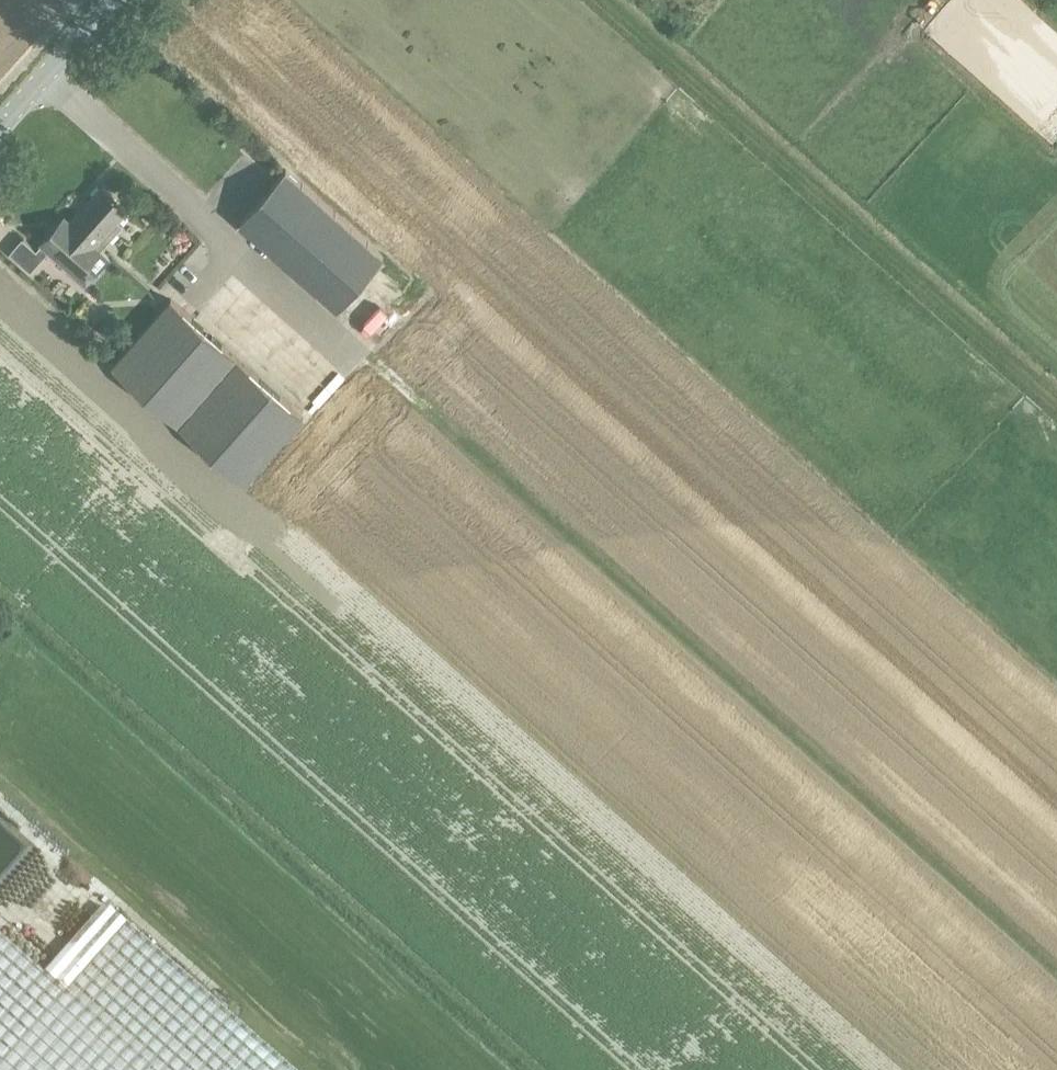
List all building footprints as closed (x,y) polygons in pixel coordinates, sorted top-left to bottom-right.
[(287,166),(284,170),(239,221),(338,308),(386,254),(287,166)] [(102,185),(70,220),(96,243),(128,208),(102,185)] [(96,243),(70,220),(65,215),(42,240),(43,241),(37,248),(23,236),(10,251),(31,270),(50,248),(78,273),(101,247),(96,243)] [(247,482),(305,416),(172,297),(113,363),(247,482)] [(108,338),(119,326),(108,316),(97,328),(108,338)] [(124,927),(106,910),(48,975),(66,992),(124,927)] [(126,927),(66,994),(0,935),(0,1069),(286,1069),(126,927)]
